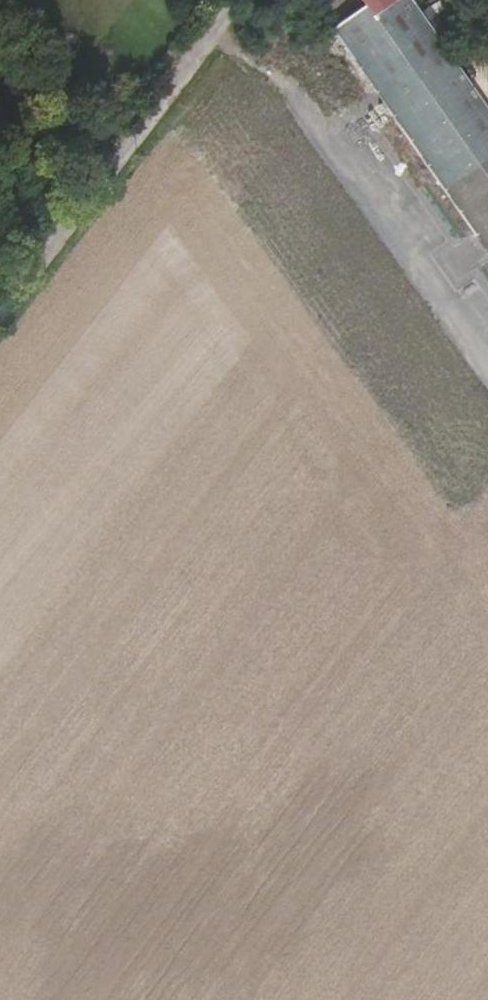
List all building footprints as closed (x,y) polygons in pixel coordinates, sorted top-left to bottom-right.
[(410,0),(300,0),(328,41),(334,36),(487,257),(487,111),(410,0)] [(106,142),(112,146),(118,138),(112,134),(106,142)]
